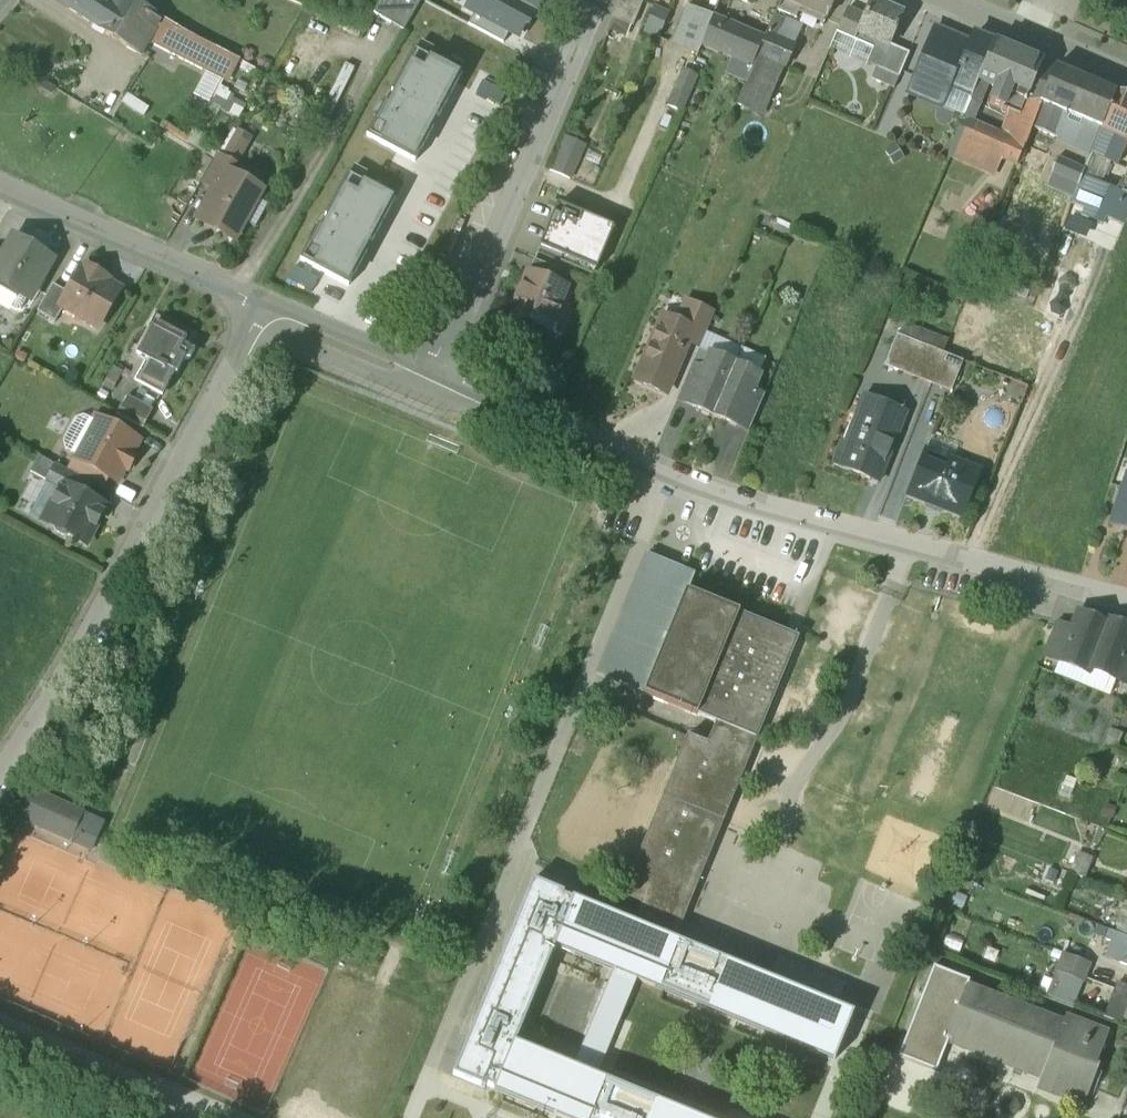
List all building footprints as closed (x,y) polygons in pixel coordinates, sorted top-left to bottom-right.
[(89,23),(91,24),(105,4),(101,2),(99,0),(53,0),(89,23)] [(132,0),(102,0),(101,2),(105,4),(91,24),(89,23),(88,25),(139,56),(148,41),(161,18),(159,16),(156,15),(142,6),(132,0)] [(373,12),(403,30),(412,17),(422,0),(379,0),(373,12)] [(513,0),(471,0),(467,8),(474,12),(510,31),(518,36),(525,24),(528,25),(535,12),(513,0)] [(535,12),(541,0),(513,0),(535,12)] [(614,18),(633,26),(644,0),(622,0),(614,18)] [(787,0),(782,0),(777,10),(796,18),(801,6),(787,0)] [(801,6),(826,17),(834,0),(787,0),(801,6)] [(874,0),(872,0),(865,17),(855,40),(874,48),(886,53),(887,53),(892,55),(895,46),(890,44),(904,13),(874,0)] [(713,15),(688,6),(673,43),(698,53),(701,47),(713,15)] [(669,13),(654,7),(644,32),(658,38),(669,13)] [(865,17),(846,9),(836,32),(855,40),(865,17)] [(503,43),(510,31),(474,12),(469,25),(503,43)] [(765,37),(713,15),(701,47),(751,67),(757,56),(765,37)] [(189,34),(161,18),(148,41),(222,80),(235,57),(189,34)] [(783,22),(773,18),(767,33),(776,37),(783,22)] [(971,42),(935,27),(908,92),(941,106),(949,86),(970,95),(961,114),(964,116),(969,104),(971,101),(970,101),(971,100),(970,99),(994,41),(974,33),(971,42)] [(776,37),(767,33),(765,37),(757,56),(782,68),(792,44),(776,37)] [(1042,62),(994,41),(970,99),(971,100),(970,101),(971,101),(969,104),(979,108),(990,85),(998,89),(995,96),(1006,101),(1009,93),(1015,95),(1026,100),(1042,62)] [(909,52),(895,46),(892,55),(887,53),(886,53),(880,68),(899,76),(909,52)] [(412,48),(366,137),(417,163),(463,74),(412,48)] [(886,53),(874,48),(867,63),(880,68),(886,53)] [(782,68),(757,56),(751,67),(747,75),(749,76),(774,87),(782,68)] [(1042,62),(1026,100),(1015,95),(999,133),(1011,139),(1003,157),(1017,163),(1025,144),(1041,102),(1040,102),(1054,67),(1042,62)] [(1116,93),(1054,67),(1040,102),(1041,102),(1057,109),(1051,122),(1065,127),(1071,114),(1101,127),(1116,93)] [(695,78),(682,72),(668,104),(681,110),(695,78)] [(774,87),(749,76),(740,95),(765,106),(774,87)] [(1116,93),(1101,127),(1126,139),(1126,98),(1116,93)] [(999,133),(963,118),(955,137),(1001,156),(1003,157),(1011,139),(999,133)] [(1101,127),(1091,153),(1116,164),(1126,141),(1126,139),(1101,127)] [(584,146),(564,137),(550,170),(569,178),(584,146)] [(1001,156),(955,137),(949,153),(994,172),(1001,156)] [(236,165),(216,154),(200,181),(215,190),(223,175),(229,179),(236,165)] [(1074,166),(1056,159),(1050,173),(1067,180),(1074,166)] [(1084,170),(1074,166),(1067,180),(1078,185),(1083,175),(1084,170)] [(395,198),(347,173),(301,260),(349,285),(395,198)] [(1126,173),(1116,189),(1122,191),(1126,193),(1126,174),(1126,173)] [(229,179),(223,175),(215,190),(198,219),(233,238),(257,195),(229,179)] [(1097,180),(1083,175),(1078,185),(1070,204),(1083,209),(1097,180)] [(1116,189),(1097,180),(1083,209),(1080,216),(1086,218),(1089,212),(1110,221),(1122,191),(1116,189)] [(1122,191),(1110,221),(1123,227),(1126,219),(1126,193),(1122,191)] [(614,227),(558,203),(539,247),(596,271),(614,227)] [(10,242),(2,257),(0,260),(0,284),(28,299),(50,260),(28,247),(26,251),(10,242)] [(566,272),(534,259),(529,271),(560,285),(566,272)] [(105,280),(86,269),(84,273),(81,272),(68,295),(62,304),(64,306),(97,325),(116,292),(102,284),(105,280)] [(560,285),(529,271),(511,314),(547,329),(549,324),(558,320),(562,311),(558,302),(563,291),(560,285)] [(52,285),(36,312),(54,322),(64,306),(62,304),(68,295),(52,285)] [(714,314),(694,306),(686,326),(693,329),(687,342),(700,346),(714,314)] [(686,326),(663,316),(635,382),(664,394),(687,342),(693,329),(686,326)] [(186,338),(153,321),(135,355),(145,360),(134,381),(162,396),(175,373),(176,374),(184,360),(190,358),(195,350),(183,344),(186,338)] [(504,336),(493,328),(490,334),(500,341),(504,336)] [(942,353),(898,336),(886,366),(931,383),(942,353)] [(942,353),(931,383),(950,390),(961,360),(942,353)] [(704,370),(689,404),(690,405),(713,415),(734,364),(711,354),(704,370)] [(734,364),(713,415),(736,425),(737,425),(751,391),(758,375),(734,364)] [(692,365),(677,399),(689,404),(704,370),(692,365)] [(751,391),(737,425),(749,430),(763,396),(751,391)] [(905,413),(864,396),(856,417),(864,420),(857,450),(842,444),(833,466),(877,483),(905,413)] [(128,398),(122,408),(120,407),(116,413),(143,428),(152,411),(128,398)] [(139,441),(96,418),(74,458),(109,477),(117,482),(124,469),(126,470),(134,455),(132,454),(139,441)] [(977,473),(925,453),(908,496),(961,516),(977,473)] [(109,477),(74,458),(67,470),(90,483),(103,489),(109,477)] [(67,470),(56,464),(46,483),(60,490),(63,484),(83,495),(90,483),(67,470)] [(1126,477),(1111,526),(1126,531),(1126,477)] [(46,483),(31,513),(44,520),(60,490),(46,483)] [(83,495),(63,484),(60,490),(44,520),(44,521),(52,525),(54,531),(64,537),(70,535),(86,543),(105,507),(83,495)] [(647,553),(597,674),(643,693),(686,591),(687,591),(695,573),(647,553)] [(687,591),(686,591),(643,693),(697,715),(739,613),(739,612),(687,591)] [(1078,612),(1072,628),(1059,661),(1087,672),(1089,668),(1088,668),(1106,623),(1105,623),(1078,612)] [(739,613),(697,714),(716,722),(757,739),(798,637),(739,613)] [(1106,619),(1105,623),(1106,623),(1088,668),(1089,668),(1115,679),(1126,649),(1126,627),(1106,619)] [(1072,628),(1055,621),(1042,654),(1059,661),(1072,628)] [(1115,679),(1126,683),(1126,649),(1115,679)] [(687,735),(621,895),(641,904),(632,924),(674,941),(757,739),(716,722),(707,743),(687,735)] [(1114,731),(1111,730),(1104,748),(1115,752),(1120,740),(1112,737),(1114,731)] [(81,812),(34,791),(22,818),(69,839),(69,838),(92,849),(96,840),(91,837),(86,835),(91,823),(93,818),(81,812)] [(96,825),(91,823),(86,835),(91,837),(96,825)] [(1092,857),(1079,852),(1071,873),(1084,878),(1092,857)] [(1126,878),(1118,875),(1114,885),(1122,888),(1126,878)] [(454,1073),(494,1089),(513,1044),(553,945),(572,899),(573,897),(532,881),(454,1073)] [(632,924),(572,899),(553,945),(636,978),(834,1059),(838,1050),(849,1022),(852,1013),(674,941),(632,924)] [(1118,925),(1116,931),(1126,935),(1126,928),(1118,925)] [(1091,963),(1063,953),(1056,971),(1084,981),(1091,963)] [(935,1072),(947,1040),(978,1051),(977,1052),(979,1053),(979,1052),(1010,1064),(1009,1065),(1011,1065),(1043,1077),(1043,1078),(1044,1078),(1045,1077),(1044,1077),(1046,1072),(1059,1077),(1053,1094),(1082,1105),(1088,1089),(1089,1089),(1097,1068),(1095,1066),(1108,1034),(1064,1017),(1062,1023),(967,986),(969,980),(933,967),(898,1058),(935,1072)] [(636,978),(614,970),(573,1069),(595,1077),(636,978)] [(1116,983),(1112,995),(1126,1001),(1126,987),(1116,983)] [(513,1044),(494,1089),(564,1117),(695,1117),(595,1077),(573,1069),(513,1044)]
